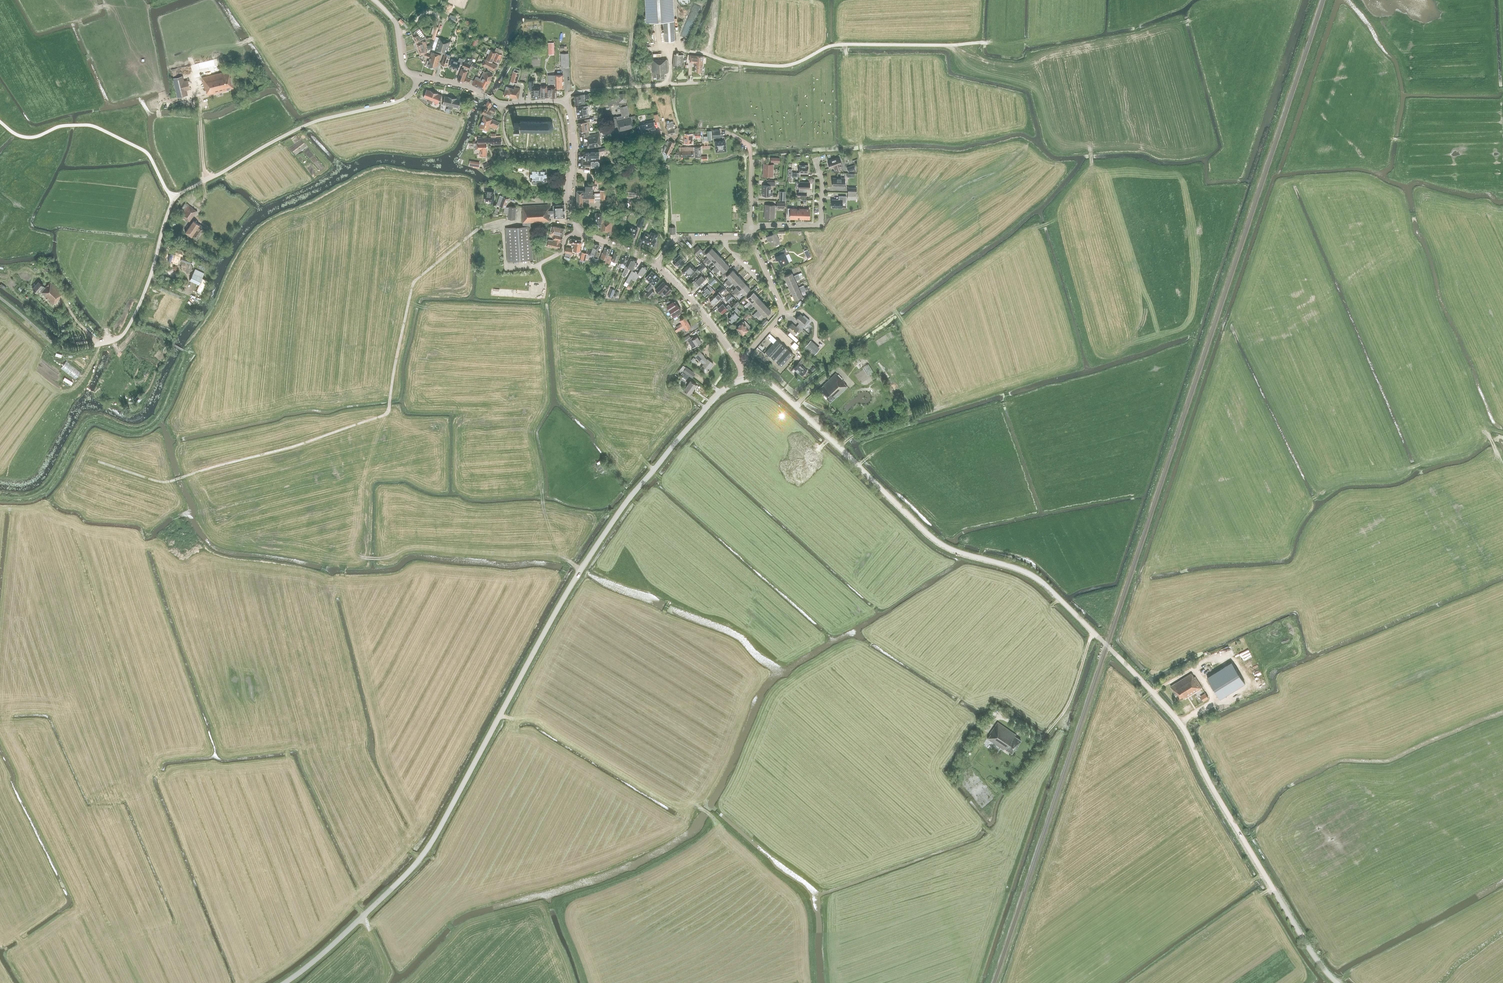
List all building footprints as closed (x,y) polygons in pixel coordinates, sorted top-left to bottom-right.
[(672,0),(646,0),(647,22),(663,21),(664,42),(675,41),(672,0)] [(415,34),(413,36),(416,42),(426,38),(419,28),(414,32),(415,34)] [(433,47),(436,48),(435,51),(442,53),(445,54),(445,53),(446,54),(450,41),(439,37),(439,38),(436,37),(435,40),(432,47),(433,47)] [(427,52),(425,47),(418,49),(420,55),(427,52)] [(493,60),(494,58),(497,52),(497,53),(497,52),(491,50),(489,55),(487,54),(485,57),(487,58),(486,59),(492,62),(493,60)] [(441,54),(434,52),(432,51),(430,55),(425,54),(425,56),(430,58),(429,61),(428,60),(426,66),(437,69),(441,54)] [(493,60),(498,63),(502,55),(497,52),(497,53),(497,52),(494,58),(493,60)] [(450,55),(446,54),(445,53),(445,54),(441,64),(447,66),(449,60),(450,55)] [(561,53),(561,59),(561,68),(565,68),(569,68),(568,53),(561,53)] [(682,67),(683,55),(674,54),(673,66),(682,67)] [(703,56),(696,55),(690,55),(690,62),(695,62),(694,71),(702,72),(703,56)] [(451,59),(449,67),(458,70),(460,64),(462,65),(464,59),(459,58),(458,61),(451,59)] [(497,65),(485,59),(482,65),(495,71),(497,65)] [(667,59),(651,60),(652,72),(653,78),(657,78),(664,78),(664,73),(668,73),(667,59)] [(463,69),(461,68),(457,79),(464,81),(467,70),(465,70),(463,69)] [(227,89),(233,88),(229,71),(202,77),(205,90),(206,90),(207,95),(227,90),(227,89)] [(490,81),(484,77),(487,72),(486,72),(484,71),(480,78),(476,76),(474,81),(473,83),(472,84),(484,90),(490,81)] [(516,83),(519,73),(513,71),(511,81),(516,83)] [(487,72),(484,77),(490,81),(493,75),(487,72)] [(563,84),(564,84),(564,81),(563,81),(563,74),(548,75),(548,84),(556,84),(556,88),(563,88),(563,84)] [(182,76),(173,79),(177,97),(187,95),(185,90),(189,89),(187,81),(183,82),(182,76)] [(534,81),(529,81),(529,89),(532,89),(532,97),(541,97),(541,90),(541,88),(541,87),(541,86),(534,86),(534,81)] [(514,89),(512,88),(506,87),(506,89),(505,89),(504,96),(518,99),(520,89),(514,87),(514,89)] [(547,91),(547,98),(557,98),(557,91),(555,90),(555,88),(547,88),(547,91)] [(429,99),(428,102),(430,103),(434,92),(430,90),(427,89),(426,89),(423,97),(424,97),(429,99)] [(430,103),(432,104),(433,101),(438,103),(439,103),(442,95),(441,95),(438,94),(438,93),(434,92),(430,103)] [(635,115),(631,116),(629,117),(628,114),(629,114),(627,105),(626,105),(626,101),(627,101),(626,93),(618,94),(618,98),(608,99),(608,106),(615,105),(615,104),(620,104),(620,106),(620,107),(622,116),(616,117),(616,116),(613,117),(615,125),(617,124),(619,130),(634,127),(632,119),(636,119),(635,115)] [(585,95),(584,95),(584,94),(574,96),(575,105),(585,103),(584,98),(589,98),(588,94),(585,94),(585,95)] [(445,96),(443,104),(449,105),(448,108),(450,109),(453,97),(448,96),(448,97),(445,96)] [(458,108),(459,108),(461,99),(460,99),(457,98),(453,97),(450,109),(452,109),(453,106),(458,107),(458,108)] [(489,111),(492,105),(491,104),(492,103),(488,101),(486,105),(487,105),(485,109),(484,108),(482,113),(492,118),(496,109),(491,107),(489,111)] [(588,105),(584,106),(576,107),(578,118),(589,116),(589,113),(588,105)] [(497,129),(500,122),(492,119),(484,116),(479,128),(487,131),(489,126),(497,129)] [(579,132),(589,130),(588,122),(590,121),(590,119),(585,120),(585,122),(578,123),(579,132)] [(553,127),(553,126),(553,125),(552,124),(552,123),(551,123),(551,122),(550,122),(549,122),(548,122),(529,121),(520,121),(520,123),(514,123),(514,125),(514,126),(514,127),(514,129),(520,129),(520,131),(529,131),(549,131),(550,131),(551,131),(552,130),(553,129),(553,128),(553,127)] [(669,121),(666,121),(666,123),(667,126),(668,130),(675,128),(675,124),(673,125),(673,121),(669,122),(669,121)] [(655,129),(653,122),(640,125),(641,132),(642,132),(647,131),(650,130),(654,129),(655,129)] [(589,134),(589,130),(579,132),(581,144),(587,143),(587,148),(601,146),(599,133),(589,134)] [(684,143),(692,143),(692,137),(692,133),(684,133),(684,143)] [(663,153),(662,153),(665,160),(667,155),(668,154),(669,154),(674,142),(670,140),(670,141),(667,140),(666,143),(666,144),(667,145),(667,146),(665,145),(662,151),(663,153)] [(725,140),(715,141),(716,152),(726,151),(725,140)] [(486,143),(488,143),(486,143),(483,143),(478,143),(477,143),(477,151),(480,151),(480,155),(487,155),(487,149),(486,149),(486,143)] [(599,151),(599,149),(591,151),(591,152),(579,152),(579,168),(585,168),(585,166),(587,166),(587,167),(590,167),(590,166),(598,166),(599,165),(599,161),(598,160),(596,160),(596,157),(599,157),(599,151)] [(842,164),(840,157),(828,161),(831,168),(835,166),(836,171),(843,168),(842,164)] [(491,160),(483,165),(486,169),(494,165),(491,160)] [(772,176),(773,165),(764,164),(764,175),(772,176)] [(789,176),(801,176),(801,172),(809,173),(809,165),(800,165),(800,172),(794,172),(792,172),(793,169),(789,169),(789,176)] [(546,176),(546,173),(546,169),(546,168),(531,168),(530,181),(533,181),(533,184),(538,184),(538,181),(546,181),(546,180),(546,176)] [(846,178),(834,178),(834,186),(841,186),(845,187),(846,178)] [(775,182),(767,182),(767,185),(763,185),(763,195),(770,196),(772,196),(773,192),(770,192),(770,186),(775,186),(775,182)] [(800,182),(797,182),(797,188),(800,188),(800,189),(800,192),(798,191),(798,196),(807,196),(807,192),(807,189),(810,189),(811,182),(800,182)] [(487,193),(486,195),(485,200),(491,201),(490,203),(494,204),(494,196),(492,195),(492,194),(493,194),(494,188),(485,187),(484,193),(487,193)] [(594,193),(593,193),(585,193),(585,190),(577,190),(576,206),(582,206),(583,202),(590,202),(595,202),(594,193)] [(509,207),(506,207),(509,198),(500,195),(497,205),(504,207),(503,213),(509,214),(509,207)] [(847,196),(840,195),(839,199),(833,199),(833,207),(843,207),(843,202),(847,202),(847,196)] [(185,202),(179,210),(182,213),(188,204),(185,202)] [(183,213),(181,215),(189,221),(196,211),(193,209),(194,209),(188,204),(182,213),(183,213)] [(551,209),(551,204),(523,206),(522,223),(523,223),(523,227),(505,228),(508,261),(533,260),(531,226),(530,226),(530,222),(549,222),(549,216),(554,216),(554,218),(564,217),(565,217),(565,216),(565,212),(565,209),(564,209),(564,205),(564,204),(564,205),(553,205),(553,209),(551,209)] [(777,206),(775,205),(765,205),(765,218),(774,219),(775,207),(777,207),(777,206)] [(787,208),(787,215),(791,215),(791,216),(791,218),(797,218),(797,208),(791,208),(787,208)] [(611,232),(612,220),(602,219),(602,218),(601,218),(601,213),(596,213),(594,226),(601,227),(600,230),(611,232)] [(205,228),(200,224),(199,225),(193,220),(185,232),(191,236),(197,240),(205,228)] [(552,232),(563,235),(564,228),(560,227),(561,226),(558,226),(553,225),(553,226),(551,225),(549,231),(550,232),(550,233),(551,233),(552,232)] [(635,237),(638,229),(628,225),(625,233),(635,237)] [(553,239),(555,239),(555,241),(552,240),(548,239),(547,244),(547,246),(559,249),(561,242),(560,242),(561,241),(563,235),(552,232),(551,233),(550,233),(549,235),(554,236),(553,239)] [(651,232),(650,235),(645,232),(641,240),(653,245),(654,244),(654,245),(655,243),(655,242),(656,240),(655,240),(658,235),(651,232)] [(772,246),(780,242),(775,233),(766,237),(768,241),(770,240),(772,246)] [(580,252),(581,252),(581,250),(580,250),(581,240),(571,239),(570,243),(572,243),(572,245),(574,246),(573,251),(580,252)] [(596,263),(600,253),(597,252),(599,245),(592,243),(588,254),(589,254),(594,256),(592,262),(596,263)] [(611,256),(611,255),(609,255),(611,249),(605,247),(603,253),(602,252),(601,258),(606,259),(604,263),(609,265),(612,256),(611,256)] [(704,260),(706,262),(716,252),(712,248),(709,250),(707,247),(702,252),(704,255),(705,254),(708,256),(704,260)] [(780,254),(775,256),(777,260),(778,260),(781,265),(788,262),(792,260),(789,254),(785,255),(784,253),(786,252),(785,249),(779,251),(780,254)] [(621,253),(615,251),(611,260),(617,262),(621,253)] [(170,252),(168,261),(177,264),(179,260),(181,260),(182,256),(180,256),(180,255),(170,252)] [(716,252),(706,262),(708,264),(712,260),(714,263),(720,257),(716,252)] [(684,256),(680,253),(673,260),(673,261),(673,262),(674,263),(676,263),(679,267),(684,262),(687,260),(684,256)] [(619,263),(618,266),(621,266),(624,268),(625,265),(626,265),(629,256),(624,254),(623,254),(620,260),(619,259),(618,263),(619,263)] [(720,257),(714,263),(717,265),(712,269),(714,271),(725,261),(720,257)] [(637,261),(631,258),(627,266),(626,266),(622,275),(625,276),(627,273),(630,268),(633,270),(637,261)] [(725,261),(714,271),(716,273),(720,269),(723,272),(721,274),(722,276),(725,274),(729,270),(727,268),(729,266),(725,261)] [(635,271),(635,272),(631,278),(635,281),(640,274),(642,276),(647,268),(642,264),(637,272),(635,271)] [(696,270),(694,267),(691,264),(688,266),(688,265),(682,271),(688,278),(696,270)] [(205,274),(195,269),(189,281),(199,285),(201,281),(205,274)] [(729,270),(725,274),(729,278),(725,282),(727,284),(737,275),(733,270),(730,272),(729,270)] [(628,283),(631,278),(635,272),(632,271),(625,281),(624,284),(627,286),(628,283)] [(654,285),(660,278),(652,271),(645,277),(651,283),(645,289),(649,292),(654,286),(654,285)] [(701,274),(700,274),(699,273),(695,276),(697,277),(692,282),(697,287),(702,282),(705,284),(709,280),(706,277),(705,278),(701,274)] [(792,273),(784,276),(787,282),(800,276),(798,274),(793,276),(792,273)] [(737,275),(727,284),(729,286),(733,282),(735,285),(741,279),(737,275)] [(787,282),(789,288),(797,284),(796,281),(801,279),(800,278),(800,276),(787,282)] [(207,280),(202,278),(201,281),(199,285),(197,290),(201,292),(207,280)] [(741,279),(735,285),(737,288),(733,291),(735,293),(746,284),(741,279)] [(60,297),(63,293),(51,282),(45,288),(43,286),(44,286),(39,281),(32,288),(37,293),(39,290),(41,292),(54,304),(60,297)] [(667,295),(672,290),(663,281),(655,289),(662,296),(665,293),(667,295)] [(708,284),(701,291),(706,296),(711,292),(713,289),(708,284)] [(746,284),(735,293),(737,295),(741,292),(744,294),(750,288),(746,284)] [(789,288),(792,293),(798,291),(805,288),(804,285),(799,287),(797,284),(789,288)] [(801,292),(806,290),(805,288),(798,291),(792,293),(794,299),(802,296),(801,292)] [(750,291),(746,296),(747,298),(750,301),(746,304),(748,306),(758,297),(753,292),(752,293),(750,291)] [(719,293),(718,294),(717,293),(710,300),(714,304),(719,299),(721,301),(723,299),(720,296),(721,295),(719,293)] [(762,301),(758,297),(748,306),(749,308),(753,305),(756,307),(762,301)] [(766,306),(762,301),(756,307),(758,310),(754,313),(756,315),(766,306)] [(677,304),(675,305),(673,302),(668,306),(667,306),(674,316),(677,314),(676,313),(681,310),(677,304)] [(728,310),(731,307),(728,304),(726,307),(723,304),(718,309),(722,313),(727,309),(728,310)] [(771,310),(766,306),(756,315),(758,318),(762,314),(765,316),(771,310)] [(737,314),(740,311),(736,307),(730,313),(731,314),(728,317),(730,319),(729,319),(729,320),(729,321),(731,322),(732,322),(739,316),(737,314)] [(800,314),(796,319),(800,322),(798,325),(802,329),(804,326),(806,325),(804,323),(807,320),(800,314)] [(682,323),(676,326),(678,328),(688,322),(685,317),(680,320),(682,323)] [(749,326),(746,322),(745,320),(743,322),(742,321),(736,328),(738,330),(738,331),(740,332),(743,335),(749,329),(750,327),(749,326)] [(688,322),(678,328),(675,330),(676,332),(684,327),(686,330),(691,327),(688,322)] [(802,329),(798,325),(796,327),(792,323),(788,328),(795,335),(796,335),(799,333),(802,329)] [(805,326),(802,329),(809,335),(812,331),(805,326)] [(691,338),(687,340),(690,343),(692,342),(693,341),(697,346),(701,343),(697,336),(693,339),(692,337),(691,338)] [(792,354),(787,349),(788,349),(787,349),(782,345),(782,344),(777,340),(777,339),(766,352),(771,356),(771,357),(771,356),(772,357),(771,358),(773,360),(774,359),(776,361),(782,366),(781,366),(782,366),(793,354),(793,353),(792,354)] [(810,342),(805,348),(814,356),(819,350),(810,342)] [(708,359),(707,360),(704,356),(699,351),(695,356),(699,360),(700,360),(704,364),(701,367),(707,372),(713,363),(708,359)] [(805,363),(807,361),(803,357),(799,362),(798,362),(798,363),(794,368),(793,368),(802,376),(807,370),(801,364),(803,362),(805,363)] [(869,363),(863,366),(867,374),(873,371),(869,363)] [(695,374),(686,367),(683,371),(692,378),(695,374)] [(828,400),(830,402),(837,396),(838,396),(848,387),(844,383),(845,382),(836,373),(823,385),(822,387),(821,387),(818,390),(821,392),(828,400)] [(681,378),(680,380),(693,389),(697,385),(691,380),(688,383),(681,378)] [(693,389),(680,380),(679,382),(686,387),(683,390),(689,394),(693,389)] [(601,473),(607,468),(602,462),(596,466),(601,473)] [(1249,649),(1239,654),(1241,658),(1252,653),(1249,649)] [(1232,662),(1207,677),(1221,698),(1245,683),(1232,662)] [(1171,686),(1180,701),(1202,687),(1195,677),(1194,677),(1191,673),(1176,683),(1171,686)] [(1018,745),(1021,740),(1015,736),(1016,735),(998,722),(989,734),(990,734),(987,739),(1002,748),(1003,747),(1012,753),(1015,749),(1018,745)]
